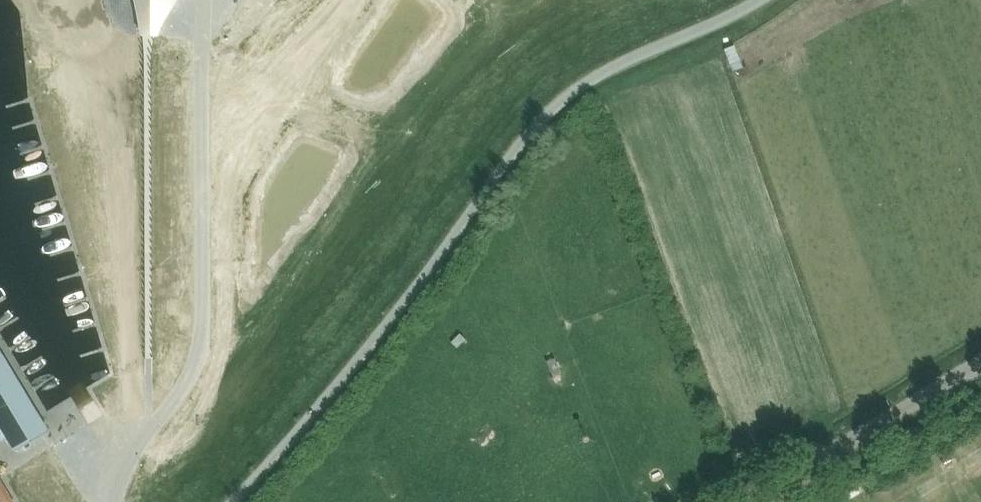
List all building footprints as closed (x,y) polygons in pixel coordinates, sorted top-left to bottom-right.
[(159,28),(171,7),(176,0),(150,0),(150,12),(150,24),(159,28)] [(6,438),(14,452),(48,431),(0,351),(0,442),(6,438)] [(952,447),(964,466),(980,456),(968,437),(952,447)] [(917,488),(936,478),(928,464),(910,474),(917,488)] [(0,482),(0,501),(13,501),(1,482),(0,482)]
